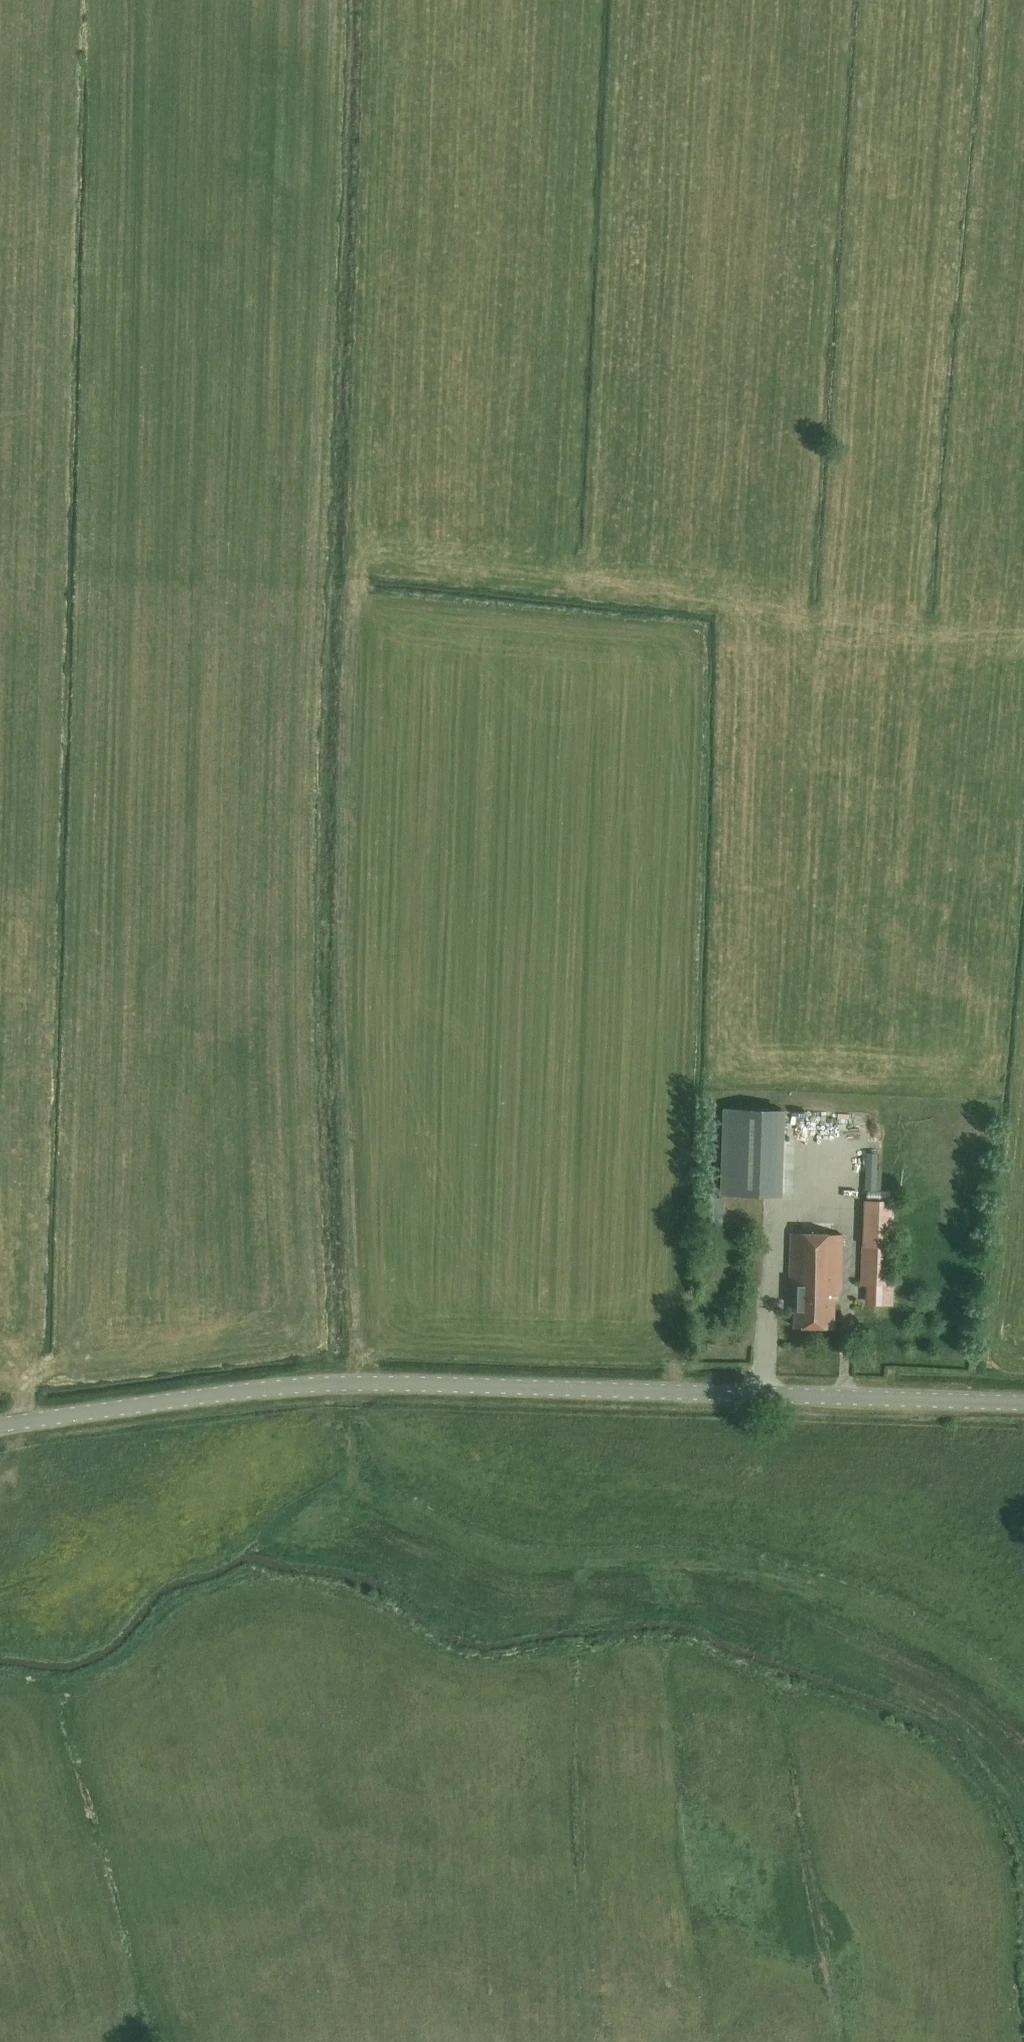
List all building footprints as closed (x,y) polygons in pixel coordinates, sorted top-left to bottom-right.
[(781,1109),(730,1107),(726,1193),(777,1195),(781,1109)] [(892,1286),(893,1247),(895,1200),(865,1199),(864,1246),(862,1246),(861,1285),(892,1286)] [(795,1297),(795,1326),(835,1327),(835,1299),(838,1299),(838,1289),(841,1289),(842,1234),(791,1232),(789,1285),(794,1285),(794,1297),(795,1297)]
